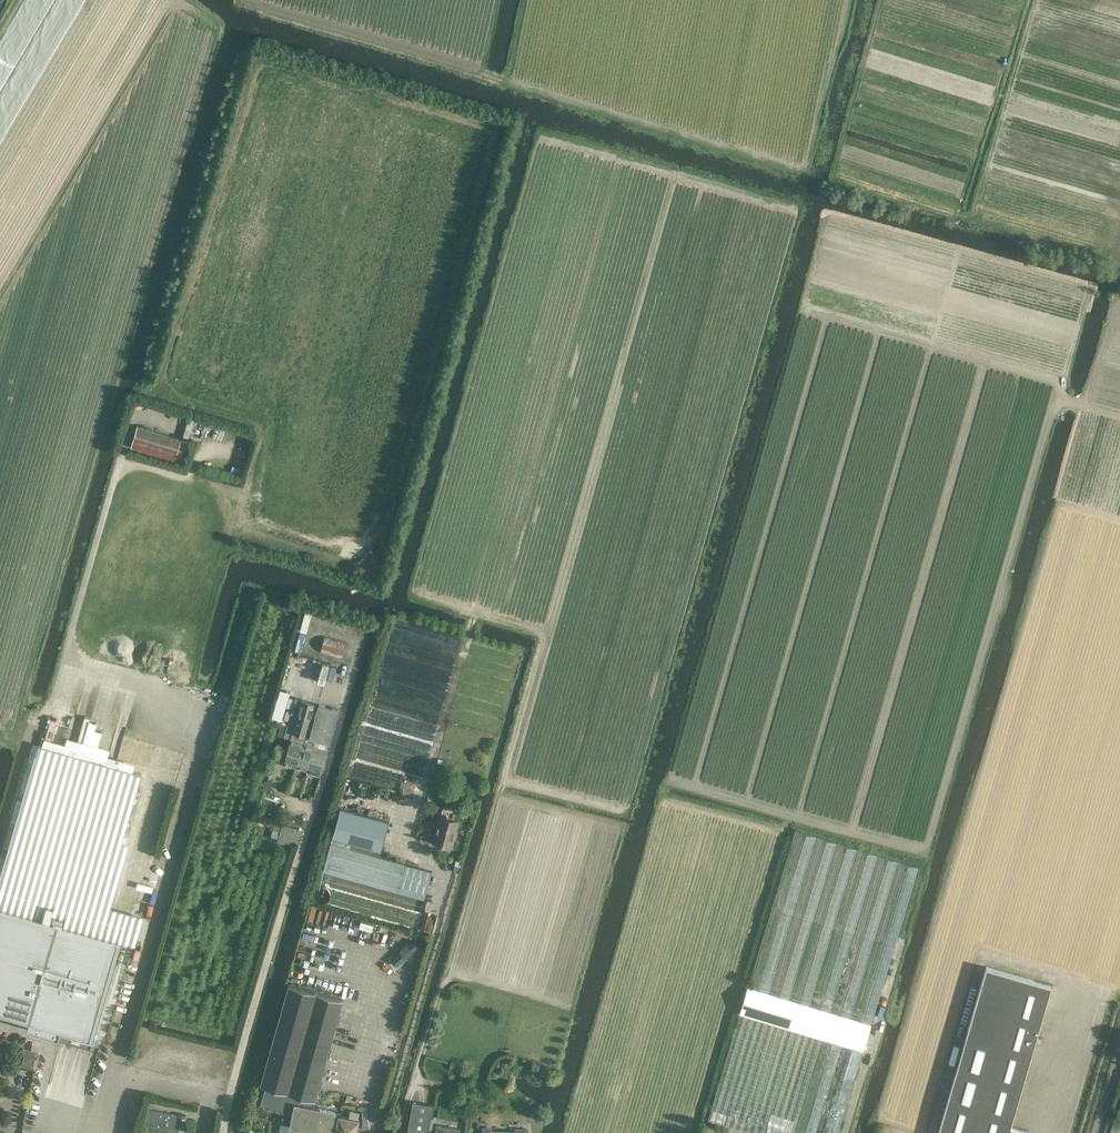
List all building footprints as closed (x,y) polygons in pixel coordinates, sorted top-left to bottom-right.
[(189,442),(181,440),(181,439),(137,426),(133,439),(131,447),(182,463),(189,442)] [(372,548),(361,557),(366,565),(378,556),(372,548)] [(296,633),(306,635),(313,609),(303,607),(296,633)] [(324,636),(320,652),(342,658),(346,642),(324,636)] [(315,669),(321,670),(320,675),(332,678),(336,665),(317,660),(315,669)] [(443,693),(443,674),(428,674),(428,692),(443,693)] [(284,763),(296,767),(299,754),(302,742),(304,736),(310,737),(318,706),(315,705),(315,703),(301,699),(300,702),(294,700),(284,737),(291,739),(284,763)] [(317,739),(328,742),(329,743),(338,710),(319,704),(318,706),(310,737),(317,739)] [(53,738),(55,720),(49,719),(47,737),(53,738)] [(315,746),(308,770),(320,774),(327,749),(326,748),(328,742),(317,739),(315,746)] [(315,746),(302,742),(299,754),(296,767),(308,770),(315,746)] [(103,905),(141,775),(40,744),(1,875),(103,905)] [(340,807),(332,838),(381,851),(389,821),(340,807)] [(433,841),(451,846),(458,820),(440,815),(433,841)] [(719,1079),(707,1119),(753,1132),(838,1132),(863,1050),(872,1023),(871,1022),(918,866),(795,829),(748,985),(747,985),(719,1079)] [(330,843),(323,870),(424,899),(431,871),(330,843)] [(93,1039),(121,941),(64,924),(66,917),(53,913),(51,921),(0,906),(0,1013),(15,1017),(13,1025),(59,1038),(61,1030),(93,1039)] [(953,1079),(937,1132),(1025,1132),(1026,1131),(1010,1126),(1051,985),(986,966),(953,1079)] [(310,1098),(313,1099),(342,999),(290,984),(262,1084),(265,1085),(260,1104),(263,1105),(263,1107),(268,1108),(268,1107),(270,1107),(269,1109),(274,1110),(275,1108),(276,1109),(276,1110),(281,1112),(281,1110),(283,1111),(282,1112),(288,1114),(288,1112),(293,1114),(290,1125),(329,1132),(331,1132),(336,1111),(309,1106),(310,1098)] [(39,1055),(22,1050),(18,1063),(35,1068),(39,1055)] [(433,1105),(412,1102),(407,1132),(428,1132),(433,1105)] [(181,1116),(148,1109),(145,1124),(178,1131),(181,1116)] [(358,1118),(359,1111),(351,1110),(349,1116),(339,1114),(335,1132),(355,1132),(358,1118)]
